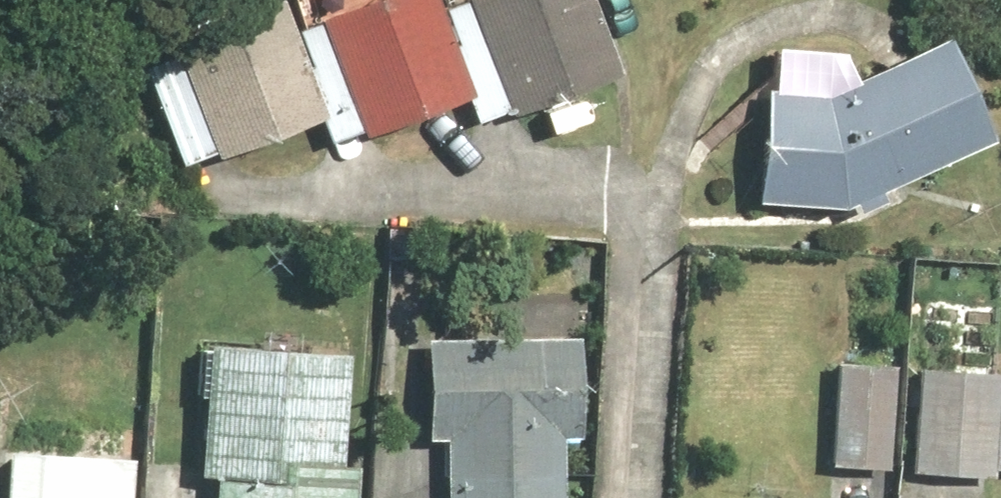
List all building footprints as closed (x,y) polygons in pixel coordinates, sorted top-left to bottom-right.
[(168,164),(194,154),(197,162),(304,119),(312,115),(277,32),(264,0),(253,0),(123,54),(168,164)] [(277,32),(312,115),(304,119),(314,144),(344,132),(347,139),(449,97),(459,93),(424,8),(421,0),(356,0),(277,32)] [(424,8),(459,93),(449,97),(461,125),(494,111),(496,117),(617,68),(589,0),(443,0),(424,8)] [(732,206),(862,207),(861,191),(980,134),(930,29),(808,87),(738,85),(732,206)] [(430,438),(431,497),(547,497),(546,436),(568,436),(567,338),(411,341),(413,439),(430,438)] [(186,344),(182,474),(193,475),(193,497),(328,497),(329,465),(318,464),(321,348),(186,344)] [(882,364),(825,361),(820,468),(877,470),(882,364)] [(982,468),(1000,469),(1000,386),(986,385),(987,372),(906,368),(901,472),(982,476),(982,468)] [(111,457),(0,453),(0,497),(110,497),(111,457)]
